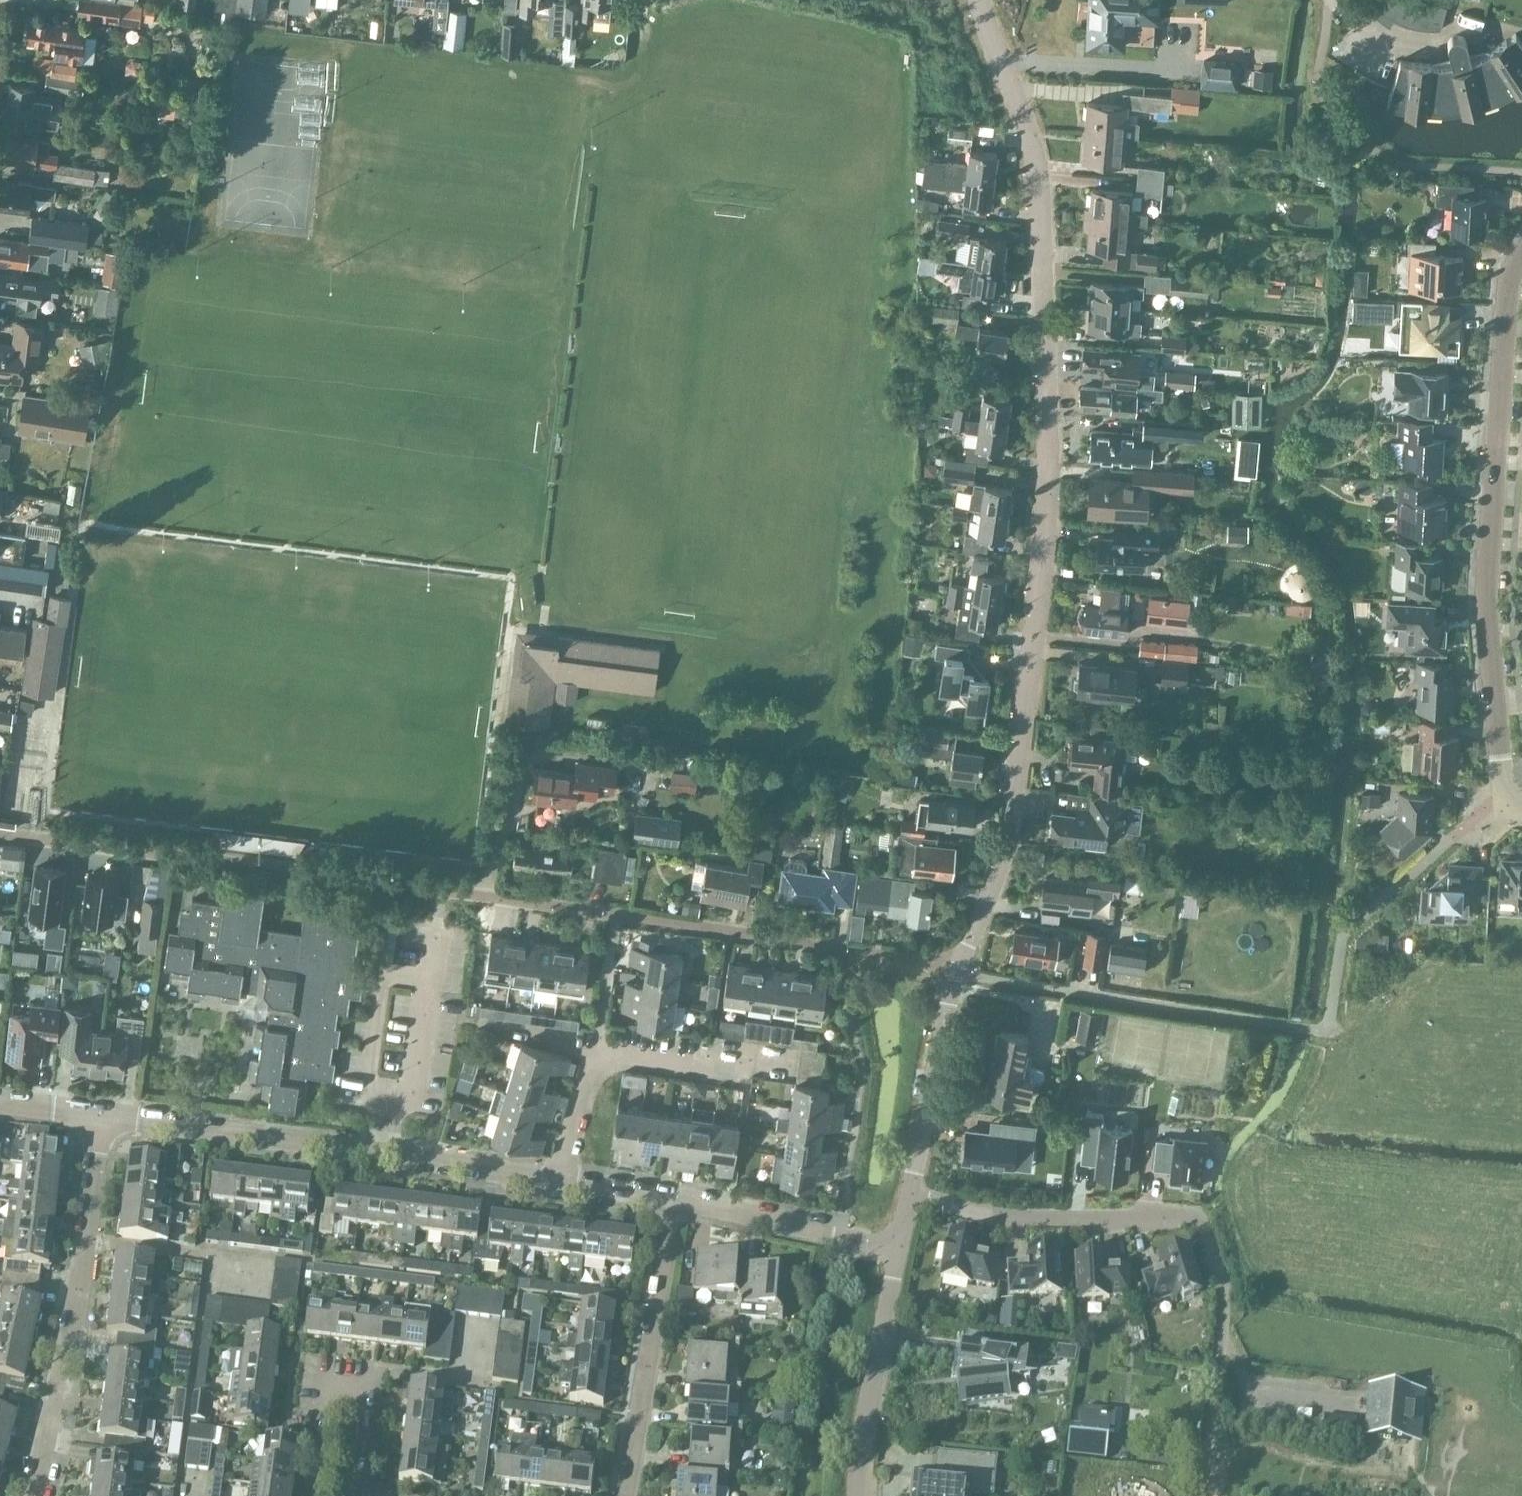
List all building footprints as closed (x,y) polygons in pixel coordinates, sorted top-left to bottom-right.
[(152,8),(92,0),(81,0),(80,14),(103,17),(102,23),(149,28),(150,19),(152,9),(152,8)] [(216,9),(227,10),(225,22),(240,25),(241,11),(266,14),(268,0),(217,0),(216,9)] [(290,11),(308,12),(309,0),(291,0),(290,11)] [(504,12),(515,13),(516,0),(505,0),(504,12)] [(521,13),(534,14),(535,0),(522,0),(521,13)] [(581,34),(582,18),(594,19),(610,20),(612,6),(612,0),(581,0),(581,6),(565,5),(563,33),(581,34)] [(1089,42),(1155,46),(1157,0),(1091,0),(1089,42)] [(1369,9),(1380,12),(1380,15),(1428,29),(1429,26),(1441,29),(1447,7),(1424,0),(1372,0),(1369,9)] [(152,9),(150,19),(160,20),(162,10),(152,9)] [(446,24),(444,46),(464,48),(466,31),(457,30),(459,12),(448,10),(446,24)] [(82,61),(85,35),(83,35),(85,26),(31,19),(27,42),(57,46),(55,57),(82,61)] [(520,23),(505,22),(503,22),(501,54),(518,56),(520,23)] [(1516,33),(1507,40),(1490,50),(1490,51),(1482,56),(1481,55),(1480,55),(1481,56),(1471,59),(1467,42),(1466,40),(1465,39),(1465,38),(1463,37),(1461,36),(1460,36),(1459,36),(1457,36),(1455,36),(1454,36),(1453,37),(1451,38),(1450,39),(1450,40),(1449,42),(1448,44),(1448,45),(1448,47),(1452,64),(1442,65),(1442,64),(1441,64),(1441,65),(1431,65),(1431,64),(1411,62),(1400,60),(1387,105),(1405,112),(1425,114),(1426,111),(1444,112),(1463,110),(1463,112),(1483,108),(1482,105),(1500,99),(1516,90),(1517,92),(1521,89),(1521,39),(1516,33)] [(1237,89),(1239,62),(1203,59),(1201,86),(1237,89)] [(126,65),(125,73),(130,79),(138,80),(144,75),(145,67),(140,61),(132,61),(126,65)] [(74,79),(76,65),(53,62),(51,75),(74,79)] [(1255,70),(1254,85),(1271,87),(1272,72),(1255,70)] [(81,94),(83,81),(47,76),(45,89),(81,94)] [(58,128),(63,100),(34,96),(35,89),(10,86),(4,126),(29,130),(30,124),(58,128)] [(1197,114),(1199,90),(1171,88),(1171,97),(1124,93),(1123,105),(1088,103),(1085,133),(1125,136),(1138,137),(1140,122),(1126,121),(1128,106),(1143,108),(1170,111),(1197,114)] [(151,101),(149,115),(161,117),(163,103),(151,101)] [(1123,165),(1125,136),(1085,133),(1083,162),(1123,165)] [(56,168),(57,163),(58,155),(49,153),(51,141),(38,139),(5,134),(1,160),(34,165),(34,164),(56,168)] [(920,139),(919,150),(928,151),(929,140),(920,139)] [(942,162),(941,173),(969,176),(994,179),(998,153),(971,150),(969,165),(942,162)] [(57,163),(56,168),(54,178),(94,184),(94,183),(109,185),(111,170),(96,169),(57,163)] [(1137,180),(1163,182),(1164,168),(1138,166),(1137,180)] [(941,173),(940,184),(966,187),(964,201),(965,201),(964,209),(988,213),(989,204),(991,205),(994,179),(969,176),(941,173)] [(1163,183),(1163,182),(1137,180),(1136,194),(1162,195),(1163,193),(1172,194),(1173,184),(1163,183)] [(33,183),(19,181),(19,184),(0,182),(0,186),(0,207),(29,210),(31,196),(55,199),(56,187),(33,184),(33,183)] [(1485,233),(1487,199),(1474,198),(1475,185),(1438,183),(1437,204),(1454,205),(1452,231),(1485,233)] [(1093,189),(1090,219),(1129,222),(1129,223),(1147,224),(1148,214),(1135,213),(1136,210),(1130,209),(1131,192),(1093,189)] [(108,190),(98,206),(110,213),(120,198),(108,190)] [(919,199),(918,208),(928,210),(929,208),(934,208),(935,201),(919,199)] [(50,242),(66,244),(68,245),(76,246),(87,247),(90,223),(33,216),(30,240),(50,242)] [(968,238),(970,223),(939,218),(937,233),(968,238)] [(1090,219),(1088,249),(1105,250),(1104,263),(1157,267),(1158,254),(1127,252),(1129,223),(1129,222),(1090,219)] [(971,236),(967,262),(976,263),(1002,267),(1006,242),(971,236)] [(66,244),(50,242),(30,240),(30,243),(0,239),(0,263),(47,269),(49,259),(64,261),(65,254),(66,244)] [(1461,290),(1463,258),(1439,256),(1439,255),(1435,255),(1436,243),(1409,241),(1409,254),(1412,254),(1410,288),(1437,290),(1437,289),(1461,290)] [(66,244),(65,254),(75,256),(76,246),(68,245),(66,244)] [(108,254),(103,283),(120,286),(126,257),(108,254)] [(947,259),(945,271),(961,273),(963,261),(947,259)] [(998,293),(1002,267),(976,263),(972,289),(998,293)] [(1270,271),(1269,283),(1284,284),(1285,272),(1270,271)] [(1318,271),(1316,283),(1328,283),(1329,272),(1318,271)] [(18,279),(19,278),(0,275),(0,297),(6,297),(5,299),(17,301),(16,312),(36,314),(37,304),(40,305),(40,300),(41,293),(58,295),(60,280),(31,277),(25,276),(24,280),(18,279)] [(1216,293),(1217,279),(1209,279),(1209,278),(1171,275),(1170,292),(1208,295),(1208,292),(1216,293)] [(1090,306),(1131,309),(1132,296),(1144,297),(1144,286),(1092,282),(1090,306)] [(1355,282),(1354,294),(1366,295),(1367,288),(1361,282),(1355,282)] [(97,286),(96,296),(118,299),(119,289),(97,286)] [(1269,286),(1268,294),(1280,295),(1281,286),(1269,286)] [(1353,319),(1393,321),(1394,301),(1354,299),(1353,319)] [(1457,352),(1459,318),(1445,317),(1446,305),(1404,302),(1402,348),(1457,352)] [(1006,356),(1009,332),(980,328),(980,326),(958,323),(959,307),(935,305),(933,323),(957,325),(956,334),(978,337),(976,352),(1006,356)] [(1130,321),(1131,309),(1090,306),(1089,330),(1141,333),(1142,322),(1130,321)] [(24,381),(26,360),(39,362),(43,325),(18,322),(15,346),(0,344),(0,378),(24,381)] [(1198,353),(1199,338),(1186,337),(1186,336),(1162,334),(1161,349),(1185,351),(1185,352),(1198,353)] [(100,341),(91,343),(96,365),(105,363),(105,362),(108,338),(100,339),(100,341)] [(1105,383),(1137,385),(1140,354),(1131,353),(1131,352),(1085,348),(1083,368),(1107,370),(1105,383)] [(1195,388),(1196,373),(1188,373),(1166,371),(1165,377),(1165,386),(1195,388)] [(1447,374),(1413,372),(1413,373),(1397,372),(1395,396),(1411,397),(1411,407),(1435,409),(1434,410),(1446,411),(1448,391),(1446,391),(1447,374)] [(1136,412),(1137,391),(1113,389),(1082,387),(1080,407),(1123,411),(1136,412)] [(984,394),(980,420),(1007,424),(1011,399),(984,394)] [(1232,426),(1262,426),(1262,394),(1233,394),(1232,426)] [(84,440),(89,404),(26,395),(20,431),(84,440)] [(956,405),(954,416),(969,418),(971,407),(956,405)] [(1318,406),(1318,414),(1329,415),(1330,407),(1318,406)] [(940,414),(938,424),(950,426),(952,416),(940,414)] [(918,415),(917,427),(924,427),(929,423),(929,416),(918,415)] [(954,419),(952,427),(966,429),(966,430),(978,432),(976,446),(976,447),(968,446),(965,460),(988,463),(990,449),(990,448),(1003,450),(1007,424),(980,420),(969,418),(954,416),(954,419)] [(1092,430),(1089,460),(1150,464),(1153,434),(1205,438),(1206,424),(1147,421),(1146,433),(1092,430)] [(1441,471),(1443,440),(1430,439),(1431,424),(1401,422),(1400,439),(1406,439),(1404,463),(1423,464),(1422,469),(1441,471)] [(1238,438),(1237,450),(1257,452),(1258,439),(1238,438)] [(9,457),(11,443),(0,442),(0,456),(9,457)] [(1236,453),(1235,467),(1252,468),(1253,454),(1236,453)] [(974,484),(975,475),(976,463),(946,459),(942,479),(974,484)] [(1195,491),(1196,474),(1137,470),(1136,482),(1091,480),(1089,512),(1148,516),(1151,488),(1195,491)] [(1444,531),(1446,497),(1430,496),(1431,483),(1402,481),(1402,496),(1407,496),(1405,529),(1444,531)] [(970,508),(1008,514),(1012,488),(977,483),(976,492),(972,492),(970,505),(970,508)] [(45,500),(44,510),(58,512),(60,502),(45,500)] [(1005,539),(1008,514),(970,508),(970,505),(957,504),(954,504),(952,517),(980,521),(978,535),(966,533),(963,550),(986,554),(989,537),(1005,539)] [(1325,516),(1319,525),(1329,532),(1334,522),(1325,516)] [(24,534),(59,539),(61,525),(26,520),(24,534)] [(1099,545),(1098,568),(1143,570),(1144,557),(1147,557),(1147,551),(1158,551),(1159,549),(1159,538),(1159,525),(1115,523),(1114,539),(1103,538),(1103,546),(1099,545)] [(1228,525),(1228,540),(1248,541),(1248,525),(1228,525)] [(23,563),(27,537),(26,537),(26,535),(0,531),(0,560),(23,563)] [(48,540),(45,565),(54,566),(57,541),(48,540)] [(1440,592),(1442,557),(1422,556),(1423,543),(1398,541),(1397,555),(1409,556),(1407,590),(1440,592)] [(993,571),(995,556),(975,553),(973,568),(993,571)] [(14,563),(2,562),(0,577),(0,586),(10,588),(14,563)] [(22,589),(26,565),(14,563),(10,588),(22,589)] [(34,591),(38,567),(26,565),(22,589),(34,591)] [(38,567),(34,591),(47,593),(49,568),(38,567)] [(1001,602),(1005,576),(978,572),(975,587),(965,585),(965,584),(950,582),(948,594),(1001,602)] [(940,584),(939,592),(946,593),(947,585),(940,584)] [(1102,605),(1087,604),(1087,608),(1083,607),(1079,611),(1078,618),(1081,622),(1086,622),(1085,630),(1126,635),(1131,592),(1102,590),(1102,605)] [(1137,590),(1135,594),(1137,599),(1142,599),(1144,595),(1142,591),(1137,590)] [(1191,593),(1190,603),(1201,604),(1202,600),(1203,594),(1191,593)] [(1404,602),(1405,594),(1392,593),(1392,601),(1404,602)] [(1001,602),(948,594),(947,605),(960,607),(955,637),(979,641),(982,625),(997,627),(1001,602)] [(65,623),(69,599),(53,596),(49,621),(35,619),(24,690),(53,694),(64,623),(65,623)] [(1151,598),(1149,622),(1187,626),(1190,603),(1151,598)] [(1242,599),(1241,610),(1252,611),(1253,600),(1242,599)] [(1445,652),(1447,619),(1433,618),(1434,605),(1389,602),(1387,623),(1408,625),(1407,649),(1445,652)] [(1288,603),(1287,613),(1311,615),(1312,605),(1288,603)] [(910,618),(909,630),(920,631),(922,619),(910,618)] [(27,628),(0,625),(0,654),(24,656),(27,628)] [(906,635),(903,653),(919,655),(922,638),(906,635)] [(1196,663),(1198,646),(1192,645),(1166,643),(1141,641),(1139,654),(1164,658),(1164,659),(1196,663)] [(970,649),(970,648),(937,642),(935,657),(945,658),(941,686),(958,689),(968,702),(968,707),(987,710),(991,686),(988,686),(989,680),(985,679),(970,659),(965,658),(967,648),(970,649)] [(1210,653),(1209,660),(1219,661),(1219,654),(1210,653)] [(1418,654),(1417,662),(1435,663),(1436,655),(1418,654)] [(1186,684),(1188,663),(1164,661),(1162,682),(1186,684)] [(1450,712),(1453,676),(1441,675),(1441,663),(1435,663),(1417,662),(1416,662),(1415,674),(1421,674),(1419,710),(1450,712)] [(1133,698),(1136,670),(1081,664),(1078,692),(1133,698)] [(1217,666),(1216,676),(1223,677),(1224,667),(1217,666)] [(1362,706),(1361,711),(1366,717),(1371,717),(1375,714),(1376,709),(1371,703),(1366,703),(1362,706)] [(14,711),(0,710),(0,727),(12,728),(14,711)] [(1375,721),(1375,732),(1390,732),(1390,722),(1375,721)] [(1421,722),(1420,743),(1417,743),(1415,770),(1456,772),(1458,736),(1446,736),(1447,724),(1421,722)] [(1301,734),(1314,735),(1314,724),(1301,723),(1301,734)] [(948,746),(949,738),(950,730),(926,727),(924,743),(922,753),(953,757),(949,780),(975,784),(977,775),(980,775),(984,751),(954,747),(948,746)] [(1138,742),(1128,740),(1128,738),(1078,733),(1074,765),(1100,768),(1098,787),(1121,790),(1126,756),(1137,758),(1138,742)] [(613,792),(616,769),(590,766),(577,764),(576,774),(538,769),(534,800),(574,806),(575,798),(596,801),(598,790),(613,792)] [(1362,793),(1362,804),(1369,805),(1369,806),(1380,806),(1381,793),(1370,793),(1370,794),(1362,793)] [(1404,855),(1431,831),(1434,795),(1399,793),(1398,815),(1381,829),(1404,855)] [(1122,826),(1125,800),(1092,796),(1090,815),(1053,810),(1050,837),(1088,841),(1087,848),(1106,850),(1109,824),(1122,826)] [(903,818),(901,831),(924,834),(926,824),(971,830),(971,827),(975,805),(942,800),(942,802),(930,800),(929,800),(920,799),(919,810),(917,820),(903,818)] [(679,847),(682,818),(637,813),(634,841),(679,847)] [(0,819),(0,826),(16,828),(17,821),(0,819)] [(901,831),(899,846),(905,847),(902,870),(952,876),(952,873),(955,873),(959,870),(959,865),(957,861),(953,861),(955,847),(926,843),(927,836),(924,834),(901,831)] [(33,870),(36,849),(4,844),(1,865),(33,870)] [(595,847),(591,878),(623,882),(628,850),(595,845),(595,847)] [(755,845),(753,859),(773,861),(775,848),(755,845)] [(517,846),(514,867),(570,875),(573,855),(567,854),(562,853),(533,849),(517,846)] [(1043,865),(1044,852),(1031,850),(1029,863),(1043,865)] [(823,851),(821,867),(825,868),(837,869),(839,853),(823,851)] [(697,861),(692,887),(704,889),(703,898),(744,905),(747,887),(759,889),(763,862),(754,861),(750,860),(749,870),(708,863),(697,861)] [(807,873),(808,867),(804,862),(790,860),(785,863),(785,870),(784,869),(779,901),(833,908),(834,903),(851,905),(856,872),(837,869),(825,868),(824,875),(807,873)] [(1502,860),(1500,898),(1516,899),(1515,907),(1521,911),(1521,861),(1502,860)] [(1125,864),(1124,874),(1146,877),(1147,866),(1125,864)] [(66,869),(36,865),(29,916),(48,919),(45,944),(62,946),(65,926),(59,925),(66,869)] [(1478,898),(1480,868),(1449,866),(1448,874),(1444,874),(1434,883),(1434,887),(1425,887),(1424,905),(1420,905),(1419,921),(1436,922),(1436,918),(1454,919),(1454,911),(1458,911),(1469,902),(1469,898),(1478,898)] [(1046,877),(1043,905),(1072,908),(1072,912),(1090,914),(1093,890),(1118,893),(1120,874),(1090,871),(1089,882),(1046,877)] [(119,879),(89,874),(83,919),(114,923),(115,916),(126,918),(129,895),(117,893),(119,879)] [(860,875),(858,892),(875,894),(877,877),(860,875)] [(1125,876),(1123,890),(1143,892),(1144,879),(1125,876)] [(908,918),(928,920),(932,887),(915,885),(915,879),(894,877),(889,913),(908,916),(908,918)] [(1182,885),(1180,897),(1200,899),(1202,887),(1182,885)] [(258,926),(263,893),(229,888),(227,904),(193,899),(190,921),(180,920),(179,933),(170,932),(165,965),(174,966),(173,973),(190,975),(188,992),(205,995),(206,987),(223,989),(222,997),(240,999),(241,989),(257,992),(257,991),(265,992),(271,1002),(268,1025),(257,1024),(255,1041),(262,1042),(260,1059),(252,1058),(250,1076),(266,1078),(264,1095),(271,1096),(270,1105),(303,1110),(308,1075),(332,1079),(335,1061),(329,1060),(332,1043),(337,1044),(340,1027),(334,1026),(336,1010),(346,1012),(348,994),(333,992),(335,975),(351,977),(360,917),(325,912),(324,917),(305,914),(302,933),(258,926)] [(159,935),(163,900),(145,898),(141,933),(159,935)] [(688,902),(686,914),(697,916),(699,904),(688,902)] [(852,915),(851,923),(863,924),(864,916),(852,915)] [(3,929),(1,940),(8,941),(10,930),(3,929)] [(1358,937),(1355,951),(1388,953),(1390,932),(1365,930),(1358,937)] [(1012,957),(1055,965),(1059,939),(1016,932),(1012,957)] [(1101,968),(1106,935),(1087,932),(1082,965),(1101,968)] [(487,980),(510,984),(517,939),(492,935),(486,979),(487,980)] [(535,987),(541,943),(517,939),(510,984),(535,987)] [(535,987),(559,991),(565,946),(541,943),(535,987)] [(1143,974),(1146,949),(1111,944),(1107,968),(1143,974)] [(590,950),(565,946),(559,991),(582,994),(584,993),(590,950)] [(644,975),(679,980),(682,955),(632,948),(630,962),(646,964),(644,975)] [(15,949),(13,963),(23,964),(25,950),(15,949)] [(49,952),(47,969),(61,971),(63,954),(49,952)] [(749,1003),(755,966),(730,962),(724,999),(749,1003)] [(773,1006),(779,969),(755,966),(749,1003),(773,1006)] [(797,1010),(803,973),(779,969),(773,1006),(797,1010)] [(821,1022),(822,1013),(828,977),(803,973),(797,1010),(796,1019),(821,1022)] [(711,974),(709,984),(720,986),(722,975),(711,974)] [(675,1004),(679,980),(644,975),(643,985),(627,983),(625,996),(675,1004)] [(671,1028),(675,1004),(625,996),(623,1009),(640,1012),(639,1023),(671,1028)] [(709,996),(707,1008),(716,1010),(718,998),(709,996)] [(58,1034),(60,1008),(34,1006),(32,1017),(12,1015),(8,1057),(38,1060),(41,1032),(58,1034)] [(505,1018),(507,1009),(482,1006),(480,1015),(505,1018)] [(99,1070),(104,1031),(90,1029),(91,1017),(82,1016),(83,1011),(66,1009),(63,1039),(78,1041),(75,1068),(99,1070)] [(529,1022),(531,1013),(507,1009),(505,1018),(529,1022)] [(1078,1031),(1076,1040),(1088,1042),(1092,1023),(1099,1024),(1100,1014),(1081,1011),(1078,1031)] [(554,1025),(555,1016),(531,1013),(529,1022),(554,1025)] [(104,1031),(99,1070),(123,1073),(126,1047),(141,1048),(145,1018),(128,1016),(128,1021),(119,1020),(117,1032),(104,1031)] [(555,1016),(554,1025),(578,1029),(580,1020),(555,1016)] [(744,1039),(745,1030),(720,1026),(719,1035),(744,1039)] [(768,1042),(769,1033),(745,1030),(744,1039),(768,1042)] [(1027,1101),(1033,1075),(1021,1073),(1028,1036),(1001,1030),(988,1093),(1004,1096),(1002,1105),(1012,1107),(1014,1099),(1027,1101)] [(792,1046),(793,1037),(769,1033),(768,1042),(792,1046)] [(801,1047),(817,1049),(818,1040),(793,1037),(792,1046),(801,1047)] [(514,1067),(547,1078),(550,1067),(566,1072),(570,1059),(570,1058),(521,1044),(514,1067)] [(826,1051),(817,1049),(801,1047),(800,1059),(824,1062),(826,1051)] [(570,1059),(566,1071),(574,1073),(578,1062),(570,1059)] [(823,1074),(824,1062),(800,1059),(798,1071),(823,1074)] [(477,1072),(463,1067),(461,1076),(460,1076),(473,1080),(474,1081),(477,1072)] [(544,1088),(547,1078),(514,1067),(507,1090),(555,1105),(559,1095),(559,1093),(544,1088)] [(821,1086),(823,1074),(798,1071),(792,1107),(842,1114),(844,1101),(827,1098),(828,1087),(821,1086)] [(632,1073),(624,1072),(622,1083),(631,1085),(632,1073)] [(696,1084),(695,1094),(705,1096),(707,1086),(696,1084)] [(491,1110),(533,1124),(536,1113),(551,1118),(555,1105),(507,1090),(498,1087),(491,1110)] [(559,1095),(555,1105),(563,1108),(567,1097),(559,1095)] [(636,1161),(643,1111),(618,1107),(614,1140),(625,1142),(622,1159),(636,1161)] [(842,1117),(842,1114),(792,1107),(789,1131),(823,1136),(824,1125),(840,1127),(842,1117)] [(662,1149),(667,1114),(643,1111),(636,1161),(649,1163),(651,1147),(662,1149)] [(530,1134),(533,1124),(500,1113),(493,1137),(541,1152),(545,1139),(530,1134)] [(683,1168),(691,1118),(667,1114),(662,1149),(673,1150),(670,1166),(683,1168)] [(709,1156),(714,1121),(691,1118),(683,1168),(697,1170),(699,1154),(709,1156)] [(714,1121),(709,1156),(720,1157),(718,1173),(732,1175),(739,1125),(714,1121)] [(968,1130),(964,1162),(1012,1168),(1014,1149),(1033,1151),(1036,1126),(1000,1122),(999,1134),(968,1130)] [(1102,1124),(1097,1167),(1107,1168),(1105,1184),(1136,1189),(1143,1142),(1117,1138),(1119,1125),(1102,1124)] [(1053,1126),(1052,1136),(1065,1137),(1066,1127),(1053,1126)] [(13,1144),(11,1164),(24,1166),(62,1170),(64,1171),(65,1164),(63,1164),(64,1150),(48,1148),(50,1131),(29,1129),(27,1145),(13,1144)] [(821,1147),(823,1136),(789,1131),(785,1155),(835,1162),(837,1149),(821,1147)] [(1202,1186),(1207,1140),(1175,1137),(1175,1140),(1157,1138),(1153,1168),(1171,1170),(1170,1182),(1202,1186)] [(833,1175),(835,1162),(785,1155),(782,1179),(814,1184),(816,1173),(833,1175)] [(128,1178),(165,1183),(168,1163),(130,1158),(128,1178)] [(24,1167),(22,1185),(59,1190),(61,1190),(62,1183),(60,1183),(62,1170),(24,1166),(24,1167)] [(236,1205),(240,1171),(215,1168),(211,1202),(235,1205),(236,1205)] [(260,1208),(264,1174),(240,1171),(236,1205),(235,1205),(234,1216),(245,1217),(246,1206),(260,1208)] [(201,1188),(202,1173),(193,1172),(191,1187),(201,1188)] [(282,1224),(283,1211),(288,1177),(264,1174),(260,1208),(272,1209),(270,1222),(282,1224)] [(315,1200),(316,1186),(311,1185),(312,1180),(288,1177),(283,1211),(282,1224),(295,1226),(297,1212),(308,1214),(310,1199),(315,1200)] [(164,1194),(165,1183),(128,1178),(125,1197),(171,1203),(182,1204),(183,1197),(164,1194)] [(59,1190),(22,1185),(10,1184),(8,1194),(21,1195),(20,1205),(57,1209),(59,1190)] [(357,1227),(362,1193),(337,1190),(336,1202),(326,1202),(324,1218),(322,1218),(320,1235),(332,1236),(335,1224),(357,1227)] [(386,1196),(362,1193),(358,1227),(381,1230),(386,1196)] [(410,1199),(386,1196),(381,1230),(393,1231),(392,1245),(403,1247),(410,1199)] [(170,1214),(171,1203),(125,1197),(123,1217),(160,1221),(170,1223),(170,1224),(182,1226),(183,1217),(172,1216),(172,1214),(170,1214)] [(405,1233),(403,1247),(415,1248),(417,1234),(429,1235),(434,1202),(410,1199),(405,1233)] [(434,1202),(429,1235),(442,1237),(440,1251),(451,1252),(457,1205),(434,1202)] [(7,1222),(7,1223),(17,1224),(55,1229),(57,1229),(57,1222),(55,1222),(57,1209),(20,1205),(9,1203),(7,1222)] [(451,1252),(451,1254),(461,1255),(463,1240),(476,1242),(475,1253),(476,1253),(476,1254),(479,1228),(482,1208),(457,1205),(451,1252)] [(476,1253),(475,1261),(500,1264),(505,1251),(512,1252),(516,1218),(492,1215),(490,1229),(479,1228),(476,1254),(476,1253)] [(170,1223),(160,1221),(123,1217),(120,1237),(167,1243),(170,1224),(170,1223)] [(536,1255),(540,1222),(517,1219),(512,1252),(510,1266),(522,1267),(524,1254),(536,1255)] [(560,1258),(564,1225),(540,1222),(536,1255),(560,1258)] [(3,1241),(3,1242),(15,1244),(54,1249),(55,1242),(53,1241),(55,1229),(17,1224),(7,1223),(5,1223),(3,1241)] [(231,1245),(232,1236),(233,1225),(221,1224),(220,1235),(207,1233),(206,1242),(231,1245)] [(584,1261),(588,1228),(564,1225),(560,1258),(569,1259),(568,1271),(582,1273),(584,1261)] [(584,1261),(607,1264),(612,1231),(588,1228),(584,1261)] [(612,1231),(607,1264),(632,1267),(636,1234),(612,1231)] [(974,1238),(971,1234),(962,1232),(957,1235),(951,1233),(949,1243),(948,1243),(943,1267),(941,1277),(971,1284),(972,1282),(991,1286),(998,1257),(978,1253),(981,1240),(974,1238)] [(254,1248),(256,1239),(232,1236),(231,1245),(254,1248)] [(278,1252),(280,1242),(256,1239),(254,1248),(278,1252)] [(3,1242),(1,1251),(5,1252),(4,1261),(3,1273),(40,1278),(42,1267),(52,1268),(54,1249),(15,1244),(3,1242)] [(280,1242),(278,1252),(303,1255),(304,1245),(280,1242)] [(1052,1248),(1048,1245),(1039,1245),(1035,1249),(1028,1250),(1029,1263),(1009,1264),(1011,1294),(1031,1292),(1031,1294),(1062,1293),(1059,1248),(1052,1248)] [(1182,1249),(1177,1247),(1168,1250),(1166,1254),(1159,1256),(1163,1270),(1144,1276),(1153,1303),(1172,1297),(1173,1299),(1202,1290),(1188,1247),(1182,1249)] [(1100,1254),(1096,1250),(1087,1251),(1084,1255),(1077,1255),(1079,1300),(1110,1298),(1110,1296),(1130,1295),(1128,1266),(1108,1267),(1107,1254),(1100,1254)] [(352,1265),(354,1255),(332,1252),(330,1262),(352,1265)] [(693,1292),(714,1294),(714,1301),(717,1304),(742,1306),(745,1266),(746,1256),(697,1252),(693,1292)] [(115,1275),(153,1280),(155,1260),(118,1255),(115,1275)] [(354,1255),(352,1265),(376,1268),(377,1258),(354,1255)] [(400,1271),(401,1261),(377,1258),(376,1268),(400,1271)] [(276,1271),(300,1274),(302,1264),(277,1260),(276,1271)] [(174,1261),(173,1272),(181,1273),(182,1262),(174,1261)] [(423,1273),(425,1264),(401,1261),(400,1271),(423,1273)] [(447,1276),(448,1267),(425,1264),(423,1273),(447,1276)] [(315,1266),(314,1275),(338,1278),(339,1269),(315,1266)] [(745,1266),(742,1306),(767,1308),(767,1318),(783,1319),(787,1270),(745,1266)] [(448,1267),(447,1276),(473,1279),(474,1270),(448,1267)] [(362,1281),(363,1272),(339,1269),(338,1278),(362,1281)] [(299,1286),(300,1274),(276,1271),(274,1284),(299,1286)] [(386,1284),(387,1275),(363,1272),(362,1281),(386,1284)] [(40,1278),(3,1273),(2,1280),(1,1285),(39,1290),(40,1278)] [(150,1299),(153,1280),(115,1275),(113,1294),(150,1299)] [(409,1287),(410,1278),(387,1275),(386,1284),(409,1287)] [(410,1278),(409,1287),(434,1290),(435,1281),(410,1278)] [(39,1290),(1,1285),(2,1280),(0,1280),(0,1316),(38,1324),(42,1304),(37,1303),(39,1290)] [(555,1295),(556,1286),(530,1282),(529,1291),(555,1295)] [(297,1299),(299,1286),(274,1284),(273,1296),(297,1299)] [(579,1298),(580,1289),(556,1286),(555,1295),(579,1298)] [(458,1288),(455,1313),(456,1313),(467,1315),(470,1290),(458,1288)] [(188,1304),(198,1305),(200,1290),(190,1289),(188,1304)] [(603,1301),(604,1292),(580,1289),(579,1298),(603,1301)] [(470,1290),(467,1315),(478,1316),(482,1291),(470,1290)] [(482,1291),(478,1316),(489,1318),(493,1293),(482,1291)] [(692,1317),(693,1292),(678,1291),(676,1316),(692,1317)] [(604,1292),(603,1301),(627,1304),(627,1295),(604,1292)] [(493,1293),(489,1318),(500,1319),(502,1319),(505,1294),(493,1293)] [(148,1318),(150,1299),(113,1294),(110,1314),(148,1318)] [(336,1296),(336,1295),(324,1294),(323,1300),(311,1298),(310,1302),(306,1337),(330,1340),(335,1306),(336,1296)] [(296,1309),(297,1299),(273,1296),(272,1306),(296,1309)] [(354,1343),(359,1309),(360,1301),(345,1299),(345,1297),(336,1296),(335,1306),(330,1340),(354,1343)] [(532,1323),(541,1324),(545,1299),(524,1297),(522,1314),(533,1315),(532,1323)] [(225,1300),(208,1298),(205,1322),(214,1323),(222,1325),(225,1300)] [(222,1325),(222,1326),(233,1327),(236,1301),(225,1300),(222,1325)] [(378,1346),(384,1302),(372,1300),(370,1310),(359,1309),(354,1343),(378,1346)] [(248,1303),(236,1301),(233,1327),(245,1328),(248,1303)] [(402,1349),(406,1315),(393,1313),(394,1303),(384,1302),(378,1346),(402,1349)] [(248,1303),(245,1328),(244,1329),(248,1329),(256,1330),(260,1304),(248,1303)] [(196,1320),(198,1305),(188,1304),(186,1319),(196,1320)] [(272,1306),(260,1304),(256,1330),(268,1331),(272,1306)] [(579,1329),(613,1333),(616,1309),(582,1304),(579,1329)] [(406,1315),(402,1349),(426,1352),(427,1347),(429,1335),(430,1324),(454,1327),(456,1315),(432,1312),(407,1309),(406,1315)] [(502,1320),(502,1321),(514,1323),(515,1315),(503,1313),(503,1314),(502,1320)] [(110,1314),(108,1334),(118,1335),(117,1346),(155,1351),(156,1339),(157,1331),(147,1329),(148,1318),(110,1314)] [(0,1316),(0,1336),(34,1343),(38,1324),(0,1316)] [(981,1316),(978,1328),(990,1331),(993,1319),(981,1316)] [(1014,1320),(998,1321),(998,1333),(1015,1332),(1014,1320)] [(500,1321),(499,1333),(524,1337),(526,1325),(516,1323),(500,1321)] [(214,1323),(205,1322),(204,1322),(201,1347),(210,1348),(214,1323)] [(529,1347),(538,1348),(541,1324),(532,1323),(529,1347)] [(430,1324),(429,1335),(453,1339),(454,1327),(430,1324)] [(278,1357),(281,1333),(268,1331),(256,1330),(248,1329),(245,1353),(278,1357)] [(610,1357),(613,1333),(579,1329),(578,1338),(568,1337),(566,1351),(576,1353),(610,1357)] [(965,1341),(982,1344),(983,1335),(966,1332),(965,1341)] [(499,1333),(497,1345),(523,1348),(524,1337),(499,1333)] [(429,1335),(427,1347),(451,1350),(453,1339),(429,1335)] [(34,1343),(0,1336),(0,1356),(29,1362),(34,1343)] [(1058,1344),(1056,1358),(1074,1361),(1077,1347),(1058,1344)] [(497,1345),(496,1357),(521,1360),(523,1348),(497,1345)] [(691,1388),(725,1390),(727,1363),(737,1364),(738,1349),(689,1345),(686,1387),(691,1388)] [(153,1363),(155,1351),(117,1346),(115,1358),(111,1357),(108,1377),(146,1382),(148,1363),(153,1363)] [(959,1359),(958,1365),(965,1366),(967,1382),(960,1383),(962,1404),(1020,1398),(1024,1374),(1026,1374),(1029,1355),(966,1346),(964,1360),(959,1359)] [(208,1371),(210,1348),(201,1347),(198,1369),(208,1371)] [(426,1352),(425,1359),(449,1362),(451,1350),(427,1347),(426,1352)] [(526,1370),(535,1372),(538,1348),(529,1347),(526,1370)] [(275,1381),(278,1357),(245,1353),(242,1377),(275,1381)] [(607,1381),(610,1357),(576,1353),(574,1366),(561,1364),(560,1375),(573,1376),(607,1381)] [(4,1396),(8,1378),(25,1382),(29,1362),(0,1356),(0,1395),(4,1396)] [(496,1357),(494,1368),(520,1371),(521,1360),(496,1357)] [(493,1378),(493,1380),(503,1381),(518,1383),(520,1371),(494,1368),(493,1378)] [(206,1388),(208,1371),(198,1369),(195,1394),(209,1395),(210,1389),(206,1388)] [(535,1372),(526,1370),(522,1394),(532,1395),(535,1372)] [(229,1399),(272,1405),(275,1381),(242,1377),(233,1375),(229,1399)] [(604,1405),(607,1381),(573,1376),(560,1375),(558,1386),(572,1387),(570,1401),(604,1405)] [(144,1392),(146,1382),(108,1377),(106,1397),(143,1402),(151,1403),(152,1393),(144,1392)] [(453,1413),(454,1402),(445,1401),(447,1388),(411,1383),(408,1408),(453,1413)] [(740,1391),(725,1390),(691,1388),(687,1430),(692,1430),(727,1433),(727,1431),(729,1406),(739,1407),(740,1391)] [(1374,1388),(1371,1416),(1376,1416),(1374,1437),(1407,1441),(1414,1441),(1420,1392),(1412,1391),(1374,1388)] [(175,1406),(185,1407),(187,1392),(177,1391),(175,1406)] [(480,1409),(476,1416),(484,1417),(492,1418),(495,1395),(487,1394),(485,1410),(480,1409)] [(12,1436),(13,1437),(17,1417),(21,1399),(4,1396),(0,1395),(0,1433),(12,1436)] [(209,1397),(194,1395),(190,1420),(206,1422),(209,1397)] [(778,1396),(774,1431),(792,1433),(796,1397),(778,1396)] [(141,1421),(143,1402),(106,1397),(103,1416),(141,1421)] [(272,1405),(229,1399),(227,1411),(238,1413),(236,1425),(269,1430),(272,1405)] [(528,1415),(529,1406),(505,1402),(504,1411),(528,1415)] [(183,1421),(185,1407),(175,1406),(173,1420),(183,1421)] [(529,1406),(528,1415),(552,1418),(553,1409),(529,1406)] [(452,1424),(453,1413),(408,1408),(405,1432),(440,1436),(442,1424),(452,1424)] [(554,1409),(553,1419),(576,1422),(577,1412),(554,1409)] [(576,1422),(575,1424),(600,1428),(601,1415),(577,1412),(576,1422)] [(1070,1427),(1067,1455),(1106,1459),(1111,1417),(1107,1416),(1107,1415),(1102,1414),(1102,1416),(1082,1413),(1081,1428),(1070,1427)] [(141,1421),(103,1416),(101,1436),(106,1437),(105,1448),(142,1453),(143,1442),(146,1442),(149,1422),(141,1421)] [(489,1442),(492,1418),(484,1417),(481,1441),(489,1442)] [(1325,1417),(1324,1432),(1354,1436),(1355,1420),(1325,1417)] [(171,1425),(169,1434),(181,1436),(182,1426),(171,1425)] [(212,1444),(215,1430),(192,1427),(190,1441),(200,1443),(212,1444)] [(217,1456),(227,1457),(230,1432),(215,1430),(212,1444),(212,1446),(218,1446),(217,1456)] [(740,1432),(727,1431),(727,1433),(692,1430),(689,1471),(727,1474),(729,1448),(739,1449),(740,1432)] [(447,1461),(448,1450),(438,1449),(440,1436),(405,1432),(402,1455),(447,1461)] [(12,1436),(0,1433),(0,1454),(7,1456),(8,1456),(12,1436)] [(574,1433),(573,1443),(581,1444),(582,1434),(574,1433)] [(263,1462),(297,1466),(300,1442),(267,1437),(263,1462)] [(523,1452),(525,1438),(513,1437),(511,1451),(499,1449),(495,1483),(519,1486),(523,1452)] [(543,1489),(547,1455),(535,1454),(537,1440),(525,1438),(523,1452),(519,1486),(543,1489)] [(196,1468),(200,1443),(190,1441),(186,1467),(196,1468)] [(486,1466),(489,1442),(481,1441),(478,1465),(486,1466)] [(200,1443),(196,1468),(209,1470),(212,1446),(212,1444),(200,1443)] [(93,1458),(90,1478),(93,1479),(95,1479),(133,1484),(144,1485),(145,1475),(134,1474),(135,1464),(141,1464),(142,1453),(105,1448),(103,1460),(93,1458)] [(912,1495),(972,1495),(972,1494),(992,1495),(993,1495),(996,1458),(937,1453),(935,1478),(914,1477),(912,1495)] [(446,1472),(447,1461),(402,1455),(399,1480),(433,1484),(435,1471),(446,1472)] [(567,1492),(571,1458),(547,1455),(543,1489),(567,1492)] [(224,1481),(227,1457),(217,1456),(214,1480),(224,1481)] [(571,1458),(567,1492),(591,1495),(596,1462),(571,1458)] [(297,1466),(263,1462),(256,1461),(252,1485),(294,1490),(297,1466)] [(483,1490),(486,1466),(478,1465),(475,1490),(483,1490)] [(677,1495),(729,1495),(729,1491),(726,1490),(727,1474),(689,1471),(679,1470),(677,1495)] [(774,1478),(773,1489),(785,1490),(785,1479),(774,1478)] [(133,1484),(95,1479),(93,1495),(131,1495),(133,1484)] [(224,1481),(214,1480),(211,1495),(221,1495),(224,1481)] [(294,1490),(252,1485),(250,1495),(293,1495),(294,1490)]
